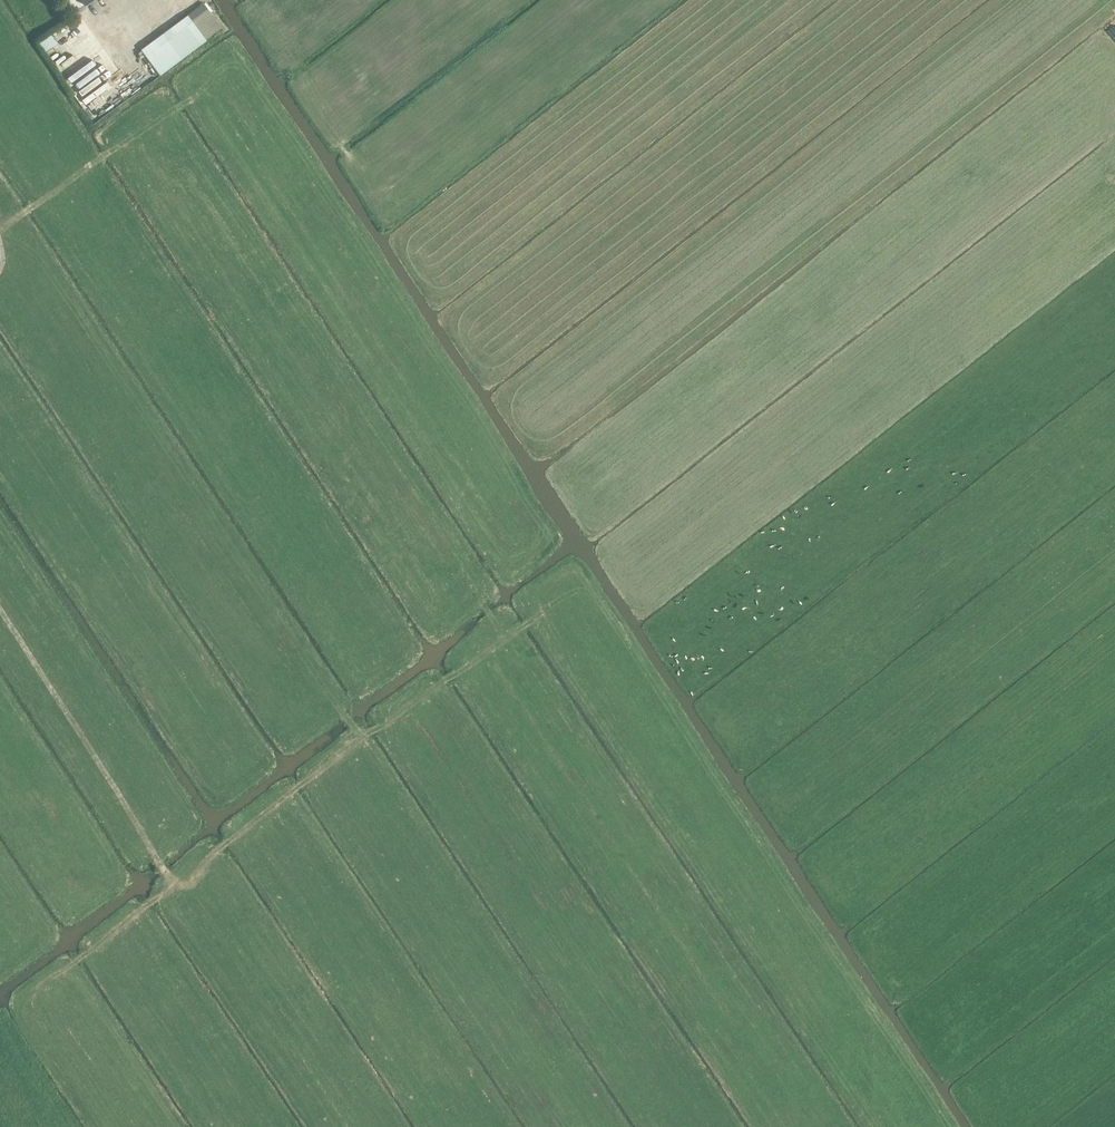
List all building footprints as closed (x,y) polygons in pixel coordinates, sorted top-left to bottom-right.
[(161,73),(225,28),(207,2),(142,47),(161,73)] [(49,50),(60,41),(54,33),(42,42),(49,50)]
